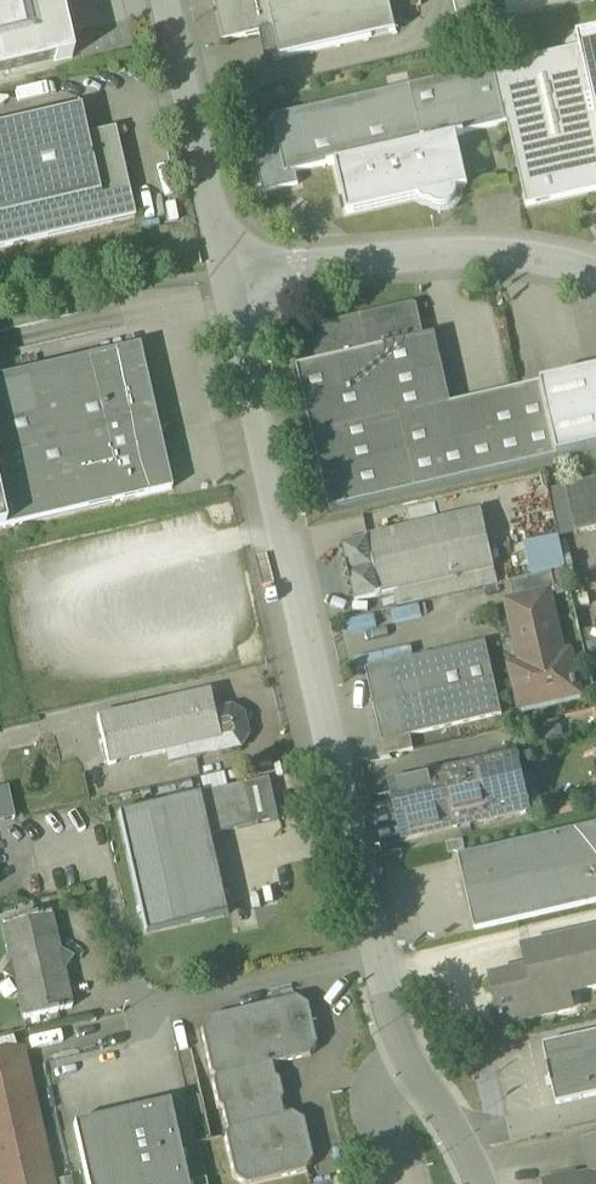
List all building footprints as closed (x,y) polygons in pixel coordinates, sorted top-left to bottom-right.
[(53,60),(54,63),(71,60),(64,27),(50,31),(43,0),(0,0),(0,72),(53,60)] [(50,31),(64,27),(57,0),(43,0),(50,31)] [(274,32),(267,0),(214,0),(224,43),(274,32)] [(274,32),(280,60),(396,33),(389,0),(267,0),(274,32)] [(595,0),(504,0),(509,20),(595,0)] [(580,49),(581,49),(595,117),(595,33),(577,38),(580,49)] [(494,69),(506,125),(508,125),(527,208),(595,192),(595,117),(581,49),(580,49),(494,69)] [(54,63),(53,60),(0,72),(0,76),(54,63)] [(464,135),(506,125),(494,69),(273,118),(275,125),(249,130),(264,194),(298,186),(295,173),(328,165),(328,167),(335,165),(347,216),(420,199),(424,204),(430,205),(434,207),(445,209),(455,203),(458,191),(468,189),(457,138),(464,136),(464,135)] [(99,196),(85,137),(79,109),(0,127),(0,219),(99,196)] [(85,137),(99,196),(0,219),(0,249),(134,219),(114,130),(85,137)] [(361,316),(360,318),(362,319),(369,351),(384,347),(422,339),(423,336),(417,307),(413,304),(361,316)] [(314,363),(369,351),(362,319),(360,318),(359,317),(309,328),(307,331),(314,363)] [(384,347),(400,417),(445,407),(444,401),(449,400),(436,343),(430,344),(424,340),(422,339),(384,347)] [(0,379),(0,530),(3,529),(171,491),(159,438),(163,437),(168,429),(160,423),(156,424),(139,347),(0,379)] [(329,509),(416,490),(400,417),(384,347),(369,351),(314,363),(297,367),(329,509)] [(542,385),(558,458),(595,449),(595,373),(542,385)] [(416,490),(558,458),(542,385),(450,406),(445,407),(400,417),(416,490)] [(565,487),(576,535),(595,530),(595,480),(565,487)] [(339,545),(352,603),(380,597),(495,571),(482,513),(367,539),(339,545)] [(552,574),(555,586),(570,582),(567,570),(552,574)] [(511,583),(515,602),(549,594),(550,597),(557,595),(555,586),(552,574),(511,583)] [(511,668),(518,700),(577,686),(570,654),(563,656),(550,597),(549,594),(515,602),(507,603),(521,665),(511,668)] [(587,645),(595,643),(595,629),(584,631),(587,645)] [(366,671),(382,744),(411,737),(502,717),(486,644),(366,671)] [(577,686),(518,700),(520,710),(580,696),(577,686)] [(217,712),(216,710),(212,692),(97,717),(108,766),(166,753),(215,742),(217,753),(242,747),(249,736),(244,716),(233,709),(217,712)] [(382,744),(386,758),(414,751),(411,737),(382,744)] [(215,742),(166,753),(169,764),(217,753),(215,742)] [(458,771),(470,823),(530,810),(530,807),(521,809),(510,762),(519,760),(518,758),(458,771)] [(530,807),(519,760),(510,762),(521,809),(530,807)] [(392,786),(404,838),(470,823),(458,771),(392,786)] [(270,779),(247,784),(203,794),(118,813),(145,933),(230,914),(222,881),(212,835),(256,826),(279,820),(270,779)] [(0,788),(0,823),(14,820),(6,787),(0,788)] [(475,931),(595,904),(595,828),(458,859),(475,931)] [(15,980),(24,1019),(34,1016),(34,1017),(38,1016),(39,1017),(57,1012),(62,1011),(62,1010),(71,1008),(63,970),(71,958),(59,951),(50,913),(41,916),(40,915),(36,916),(36,915),(17,920),(12,921),(12,922),(3,924),(11,962),(4,974),(15,980)] [(534,1002),(554,997),(568,994),(595,988),(595,934),(523,951),(528,975),(534,1002)] [(490,979),(501,1025),(557,1013),(554,997),(534,1002),(528,975),(517,978),(516,973),(490,979)] [(554,997),(557,1013),(572,1010),(568,994),(554,997)] [(245,1183),(248,1183),(307,1171),(314,1159),(306,1120),(294,1113),(285,1115),(282,1101),(285,1097),(281,1080),(277,1077),(274,1064),(311,1056),(318,1044),(310,1005),(298,998),(208,1018),(201,1030),(218,1105),(222,1108),(227,1130),(225,1135),(234,1177),(245,1183)] [(595,1096),(595,1034),(543,1046),(556,1105),(595,1096)] [(39,1128),(22,1050),(0,1055),(0,1183),(52,1183),(39,1128)] [(168,1102),(73,1123),(87,1183),(186,1183),(168,1102)] [(585,1139),(589,1151),(595,1149),(595,1137),(585,1139)] [(589,1151),(588,1151),(593,1175),(575,1179),(574,1175),(545,1181),(545,1183),(595,1183),(595,1149),(589,1151)]
